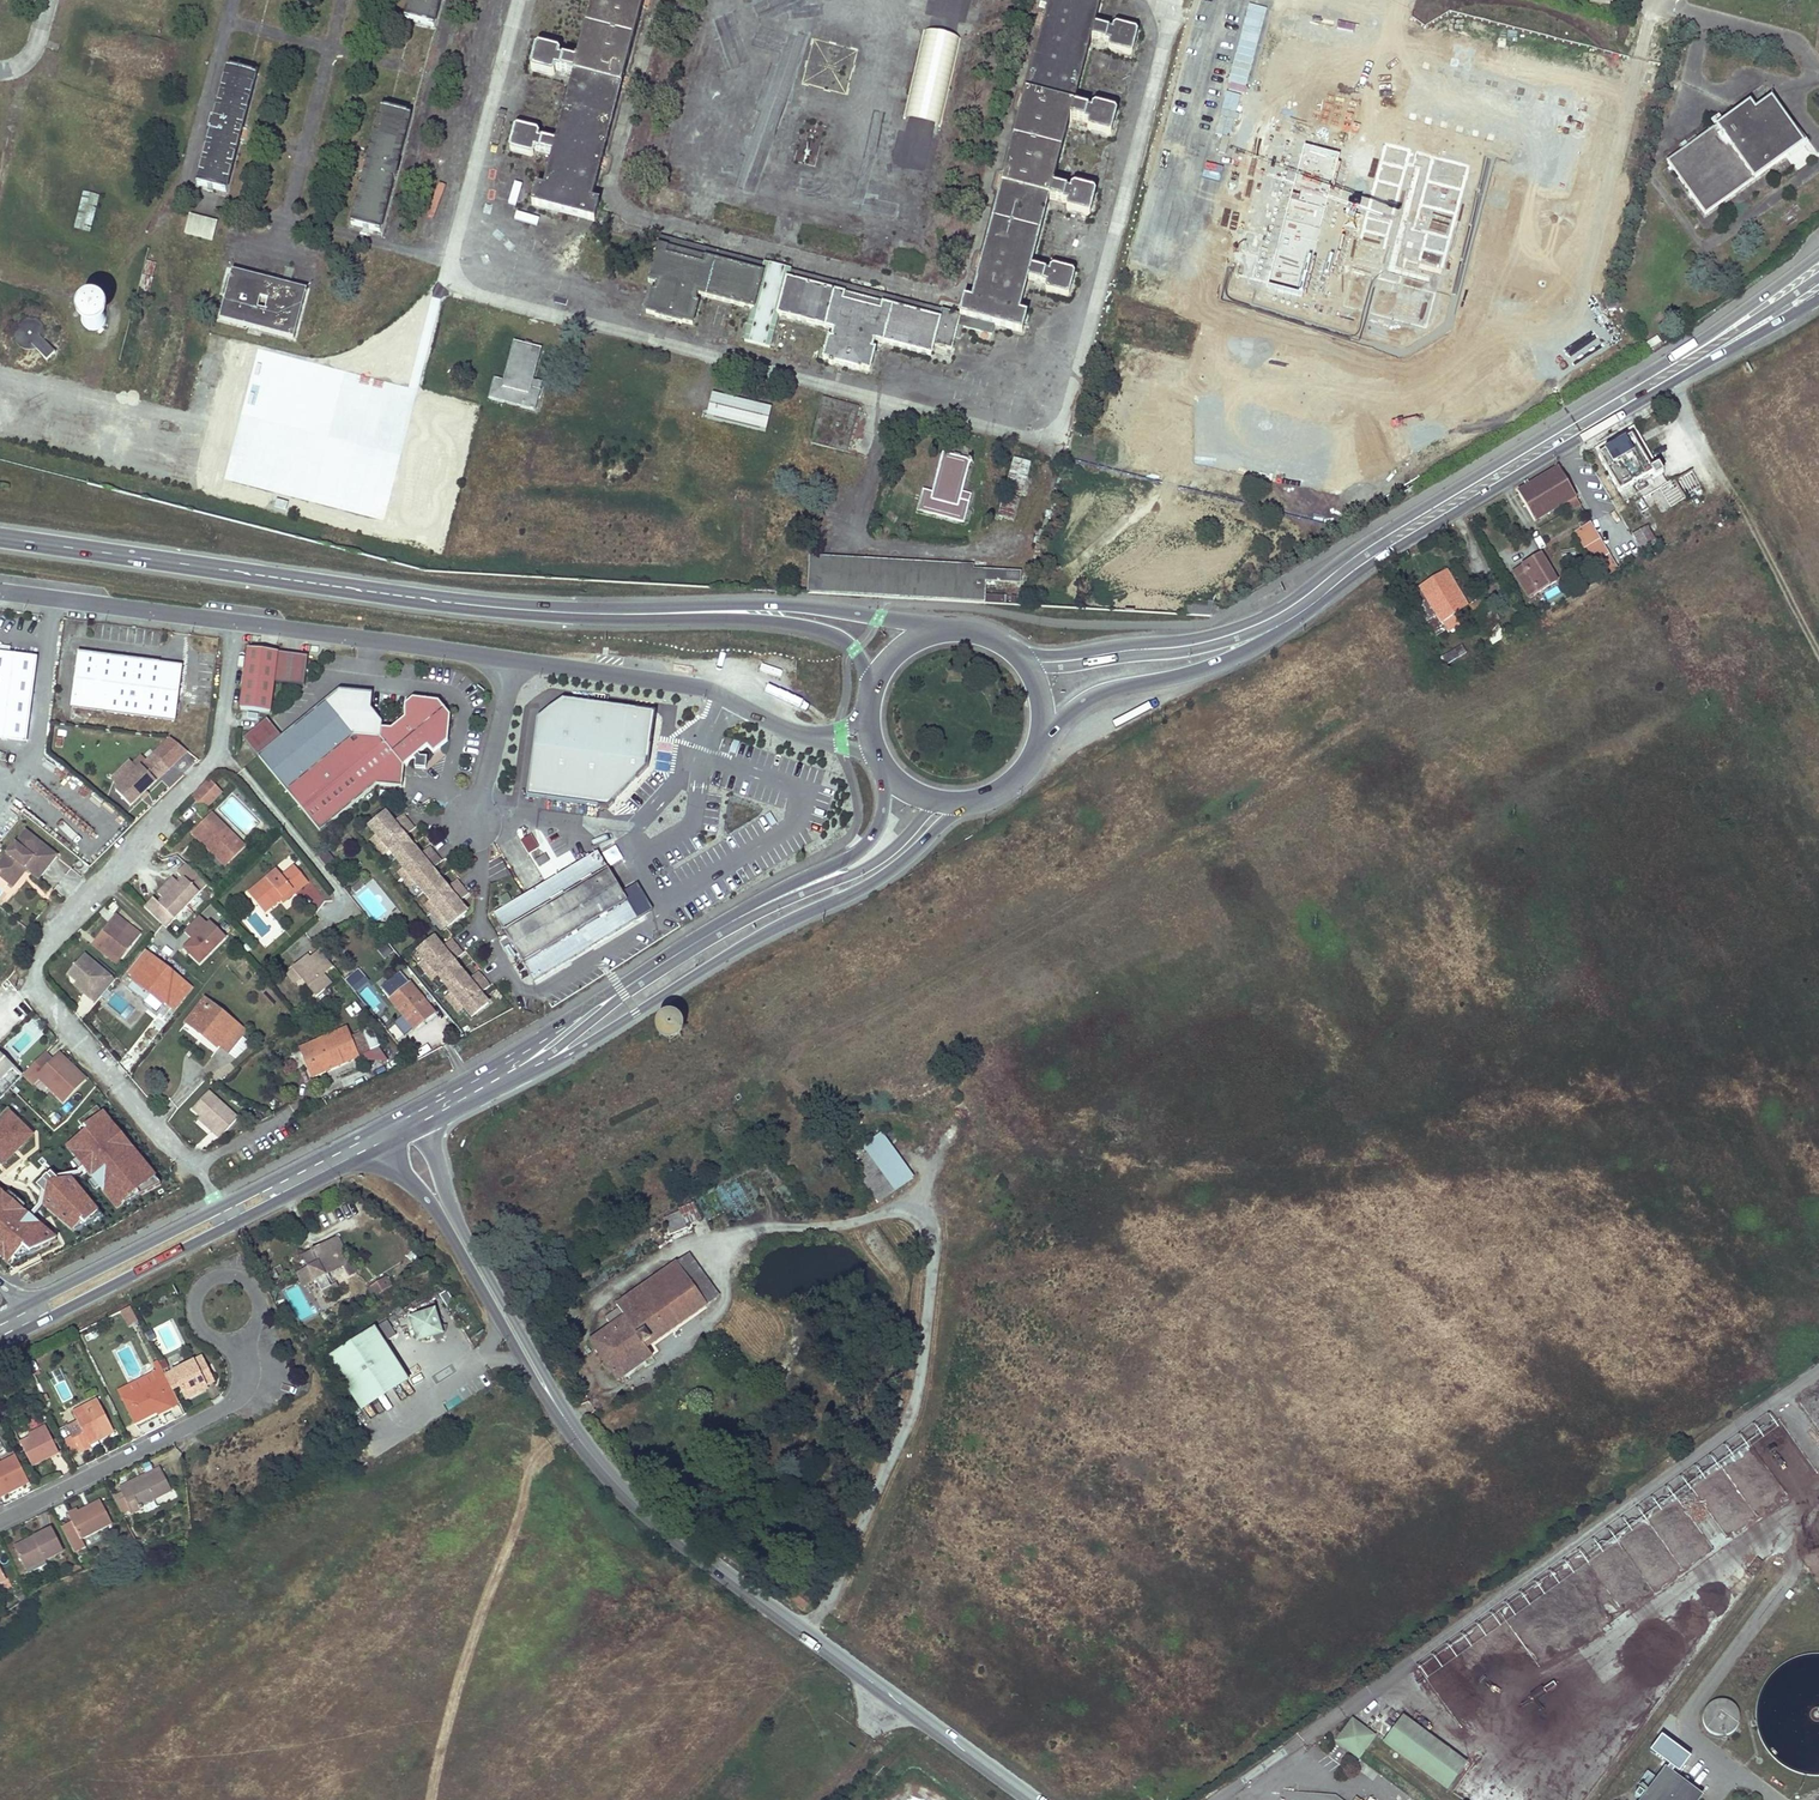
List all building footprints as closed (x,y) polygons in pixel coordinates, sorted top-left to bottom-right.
[(405,19),(434,27),(441,0),(409,0),(405,19)] [(577,65),(559,60),(560,56),(558,53),(538,48),(536,49),(531,69),(532,72),(552,77),(554,75),(555,71),(574,76),(556,145),(537,141),(538,136),(537,134),(517,128),(514,130),(509,150),(511,152),(530,157),(533,156),(534,152),(553,157),(544,189),(536,187),(532,204),(595,221),(599,203),(591,201),(644,0),(594,0),(577,65)] [(1142,37),(1140,34),(1120,29),(1118,31),(1117,35),(1098,30),(1106,0),(1056,0),(976,304),(968,302),(964,320),(1027,336),(1031,318),(1023,316),(1032,284),(1050,289),(1049,293),(1051,296),(1070,301),(1073,299),(1078,280),(1077,277),(1057,272),(1054,273),(1053,278),(1035,273),(1053,203),(1071,208),(1070,212),(1072,215),(1091,220),(1094,218),(1099,199),(1098,196),(1078,191),(1075,193),(1074,197),(1056,192),(1074,123),(1093,127),(1091,132),(1093,134),(1113,139),(1115,138),(1120,118),(1119,115),(1099,110),(1096,112),(1095,116),(1077,111),(1095,42),(1114,47),(1113,51),(1114,53),(1134,58),(1136,57),(1142,37)] [(1691,29),(1583,0),(1193,0),(1074,451),(1406,498),(1598,385),(1648,180),(1672,112),(1691,29)] [(922,31),(903,120),(941,128),(959,38),(922,31)] [(847,94),(857,49),(812,39),(802,83),(847,94)] [(257,75),(228,67),(214,121),(212,120),(209,131),(211,131),(197,184),(226,192),(240,138),(240,139),(243,128),(257,75)] [(1690,146),(1667,162),(1705,215),(1786,156),(1781,148),(1797,137),(1771,100),(1754,111),(1749,104),(1724,122),(1716,127),(1699,140),(1695,135),(1686,141),(1690,146)] [(365,171),(351,224),(380,232),(394,179),(395,180),(398,168),(397,168),(411,115),(382,108),(368,161),(367,161),(364,171),(365,171)] [(1724,122),(1719,115),(1711,121),(1716,127),(1724,122)] [(1786,156),(1803,144),(1797,137),(1781,148),(1786,156)] [(1690,146),(1686,141),(1685,140),(1679,145),(1684,151),(1690,146)] [(90,233),(100,196),(83,191),(73,228),(90,233)] [(212,241),(217,222),(190,215),(185,234),(212,241)] [(960,317),(658,233),(642,288),(652,291),(645,318),(694,331),(700,307),(695,306),(697,296),(756,313),(748,342),(770,349),(779,317),(830,331),(821,362),(869,375),(878,345),(932,360),(936,345),(951,349),(960,317)] [(265,279),(232,271),(219,319),(294,339),(307,290),(272,281),(272,284),(264,282),(265,279)] [(104,324),(106,317),(105,313),(101,307),(94,305),(90,306),(84,310),(82,317),(84,324),(90,329),(94,329),(101,327),(104,324)] [(45,342),(46,332),(44,326),(40,322),(34,319),(28,319),(20,323),(16,329),(14,333),(16,342),(21,348),(30,351),(37,350),(47,360),(55,352),(45,342)] [(495,379),(490,399),(504,403),(507,400),(518,403),(520,407),(534,411),(542,382),(532,380),(540,349),(515,343),(505,382),(495,379)] [(123,396),(130,373),(117,370),(111,393),(123,396)] [(765,432),(772,404),(713,390),(706,418),(765,432)] [(847,453),(859,406),(823,397),(811,443),(847,453)] [(1634,426),(1593,449),(1620,494),(1652,476),(1655,480),(1663,475),(1634,426)] [(961,492),(969,461),(943,455),(933,494),(923,491),(918,511),(933,515),(936,513),(947,516),(949,519),(963,523),(971,494),(961,492)] [(1005,487),(1024,492),(1031,463),(1012,458),(1005,487)] [(1532,517),(1573,492),(1560,469),(1519,493),(1532,517)] [(1570,510),(1580,504),(1573,492),(1532,517),(1535,522),(1567,504),(1570,510)] [(1663,534),(1652,514),(1646,518),(1657,537),(1663,534)] [(1618,568),(1591,522),(1575,531),(1602,578),(1618,568)] [(1648,529),(1634,536),(1645,554),(1658,545),(1648,529)] [(1557,552),(1558,561),(1575,560),(1574,550),(1557,552)] [(1555,583),(1539,556),(1523,565),(1526,571),(1540,592),(1555,583)] [(1523,565),(1513,571),(1517,576),(1526,571),(1523,565)] [(1526,571),(1517,576),(1530,598),(1540,592),(1526,571)] [(1445,572),(1411,594),(1438,637),(1459,626),(1454,614),(1466,607),(1445,572)] [(987,595),(986,602),(1004,603),(1004,595),(987,595)] [(1470,604),(1478,621),(1490,613),(1481,598),(1470,604)] [(1213,617),(1213,602),(1206,602),(1205,606),(1186,605),(1186,615),(1213,617)] [(1482,628),(1495,622),(1490,613),(1478,621),(1482,628)] [(1482,628),(1491,644),(1504,636),(1495,622),(1482,628)] [(1444,666),(1468,653),(1462,644),(1440,657),(1444,666)] [(241,710),(272,713),(278,653),(248,649),(241,710)] [(182,666),(77,652),(70,707),(174,721),(182,666)] [(0,654),(0,718),(28,721),(36,659),(0,654)] [(339,692),(258,757),(320,832),(376,786),(402,789),(404,766),(412,759),(416,762),(415,769),(425,769),(426,760),(419,759),(416,756),(427,748),(431,753),(447,742),(448,716),(438,704),(413,700),(405,706),(404,720),(390,730),(380,729),(381,722),(369,709),(372,695),(339,692)] [(645,767),(649,738),(654,739),(657,721),(652,720),(652,714),(562,702),(537,722),(526,797),(606,808),(645,767)] [(0,718),(0,739),(25,742),(28,721),(0,718)] [(131,808),(169,770),(154,755),(116,793),(131,808)] [(220,792),(209,780),(192,795),(204,807),(220,792)] [(458,908),(458,904),(467,896),(456,882),(446,890),(444,891),(442,889),(443,885),(435,876),(431,876),(429,873),(441,864),(429,849),(420,856),(417,859),(415,856),(416,852),(408,843),(404,843),(402,840),(404,838),(414,831),(402,817),(393,824),(390,826),(389,824),(389,819),(384,814),(368,828),(375,837),(382,845),(388,853),(402,870),(409,878),(415,886),(429,903),(436,911),(442,919),(449,927),(466,914),(462,908),(460,910),(458,908)] [(772,818),(769,814),(763,817),(767,822),(772,818)] [(243,846),(212,815),(194,833),(225,865),(243,846)] [(9,885),(23,868),(28,872),(39,882),(58,859),(27,834),(0,867),(0,878),(9,885)] [(540,850),(533,836),(522,842),(529,855),(540,850)] [(376,850),(382,845),(375,837),(370,842),(376,850)] [(599,852),(609,869),(615,865),(609,855),(621,848),(617,841),(599,852)] [(383,858),(388,853),(382,845),(376,850),(383,858)] [(320,857),(326,867),(335,862),(329,852),(320,857)] [(597,853),(493,915),(533,981),(636,920),(606,869),(597,853)] [(545,857),(535,862),(539,869),(548,863),(545,857)] [(276,870),(248,893),(264,913),(278,901),(291,891),(293,894),(307,883),(293,866),(281,876),(276,870)] [(23,868),(9,885),(14,889),(28,872),(23,868)] [(149,902),(144,907),(163,925),(165,928),(204,889),(183,868),(174,877),(179,882),(181,884),(177,889),(174,887),(169,882),(154,897),(159,902),(162,905),(157,910),(154,907),(149,902)] [(403,883),(409,878),(402,870),(397,875),(403,883)] [(355,885),(360,890),(372,880),(368,875),(355,885)] [(410,891),(415,886),(409,878),(403,883),(410,891)] [(281,905),(293,894),(291,891),(278,901),(281,905)] [(430,915),(436,911),(429,903),(423,908),(430,915)] [(436,923),(442,919),(436,911),(430,915),(436,923)] [(115,915),(96,940),(118,958),(138,933),(115,915)] [(208,923),(200,915),(184,931),(193,939),(185,948),(201,963),(227,936),(211,921),(208,923)] [(115,962),(118,958),(96,940),(92,944),(115,962)] [(463,1010),(470,1019),(487,1005),(483,1000),(479,1000),(477,997),(479,996),(489,988),(477,974),(468,982),(466,984),(464,981),(464,977),(457,968),(452,967),(450,965),(453,963),(462,956),(451,942),(441,949),(439,951),(437,949),(437,944),(433,940),(417,953),(424,962),(430,970),(437,978),(450,994),(457,1002),(463,1010)] [(384,944),(378,951),(387,959),(393,951),(384,944)] [(332,983),(307,955),(292,969),(315,997),(332,983)] [(96,1003),(115,981),(86,956),(69,975),(78,983),(90,993),(87,996),(96,1003)] [(191,989),(149,956),(131,980),(164,1006),(165,1003),(174,1010),(191,989)] [(424,975),(430,970),(424,962),(418,967),(424,975)] [(359,970),(345,980),(351,987),(364,976),(359,970)] [(431,982),(437,978),(430,970),(424,975),(431,982)] [(412,1027),(414,1030),(433,1014),(400,973),(380,989),(403,1016),(412,1027)] [(90,993),(78,983),(75,986),(87,996),(90,993)] [(451,1007),(457,1002),(450,994),(444,999),(451,1007)] [(244,1031),(203,999),(185,1023),(218,1050),(219,1048),(227,1054),(244,1031)] [(457,1015),(463,1010),(457,1002),(451,1007),(457,1015)] [(300,1013),(294,1005),(288,1009),(294,1017),(300,1013)] [(294,1017),(288,1009),(279,1017),(286,1025),(294,1017)] [(403,1035),(412,1027),(403,1016),(394,1024),(403,1035)] [(688,1041),(676,1020),(658,1031),(670,1051),(688,1041)] [(346,1030),(300,1049),(312,1077),(361,1055),(379,1048),(370,1029),(349,1038),(346,1030)] [(379,1048),(361,1055),(364,1061),(386,1060),(379,1048)] [(44,1054),(23,1075),(32,1084),(38,1078),(62,1102),(84,1080),(59,1055),(52,1062),(44,1054)] [(12,1068),(0,1057),(0,1081),(12,1068)] [(210,1092),(194,1109),(200,1115),(213,1128),(211,1131),(220,1139),(239,1119),(210,1092)] [(116,1125),(98,1103),(76,1121),(85,1131),(66,1147),(117,1207),(136,1191),(139,1194),(161,1182),(116,1125)] [(0,1115),(0,1165),(1,1166),(35,1132),(9,1106),(0,1115)] [(198,1118),(211,1131),(213,1128),(200,1115),(198,1118)] [(205,1147),(215,1139),(210,1133),(200,1141),(205,1147)] [(903,1174),(876,1135),(861,1146),(890,1182),(903,1174)] [(890,1182),(861,1146),(847,1156),(878,1203),(895,1191),(890,1182)] [(50,1173),(36,1187),(41,1191),(44,1197),(42,1205),(72,1230),(73,1229),(75,1231),(103,1217),(65,1175),(56,1176),(54,1178),(50,1173)] [(0,1194),(0,1257),(8,1264),(56,1240),(0,1194)] [(695,1211),(665,1225),(669,1236),(687,1228),(686,1223),(697,1218),(695,1211)] [(350,1262),(338,1238),(292,1262),(301,1278),(308,1275),(311,1281),(315,1279),(324,1296),(339,1288),(337,1283),(333,1284),(329,1273),(350,1262)] [(719,1297),(689,1255),(675,1265),(704,1307),(719,1297)] [(611,1328),(590,1340),(617,1382),(653,1357),(647,1347),(704,1307),(675,1265),(617,1305),(618,1309),(604,1317),(611,1328)] [(390,1288),(386,1280),(369,1289),(373,1297),(390,1288)] [(455,1302),(447,1291),(440,1294),(447,1307),(455,1302)] [(122,1312),(128,1327),(138,1323),(131,1308),(122,1312)] [(433,1336),(437,1341),(443,1333),(447,1324),(439,1323),(431,1316),(424,1314),(419,1315),(415,1319),(414,1324),(416,1330),(420,1335),(427,1336),(433,1336)] [(388,1320),(373,1328),(382,1343),(384,1342),(397,1334),(388,1320)] [(373,1328),(328,1356),(360,1410),(408,1381),(384,1342),(382,1343),(373,1328)] [(202,1355),(167,1374),(172,1386),(183,1382),(186,1390),(206,1381),(199,1369),(207,1364),(202,1355)] [(214,1378),(207,1364),(199,1369),(206,1381),(214,1378)] [(135,1422),(159,1410),(158,1407),(171,1401),(174,1406),(180,1402),(176,1394),(172,1386),(167,1374),(162,1366),(152,1371),(157,1380),(123,1396),(135,1422)] [(206,1381),(186,1390),(189,1396),(209,1387),(206,1381)] [(183,1382),(172,1386),(176,1394),(186,1390),(183,1382)] [(88,1407),(102,1401),(100,1396),(86,1403),(88,1407)] [(86,1403),(73,1409),(84,1431),(86,1435),(76,1440),(82,1453),(94,1447),(93,1444),(92,1442),(103,1436),(104,1439),(117,1432),(102,1401),(88,1407),(86,1403)] [(161,1413),(174,1406),(171,1401),(158,1407),(161,1413)] [(29,1435),(32,1440),(49,1431),(47,1426),(29,1435)] [(32,1440),(23,1444),(36,1467),(61,1454),(49,1431),(32,1440)] [(103,1436),(92,1442),(93,1444),(104,1439),(103,1436)] [(30,1479),(29,1478),(19,1455),(1,1464),(0,1465),(0,1493),(30,1479)] [(140,1506),(174,1490),(164,1470),(131,1485),(129,1483),(119,1488),(132,1514),(142,1509),(140,1506)] [(71,1511),(84,1539),(115,1524),(104,1500),(81,1512),(79,1507),(71,1511)] [(18,1551),(28,1570),(67,1550),(56,1528),(38,1536),(39,1541),(18,1551)] [(18,1551),(39,1541),(38,1536),(16,1547),(18,1551)] [(11,1581),(1,1562),(0,1562),(0,1586),(11,1581)] [(803,1613),(820,1592),(794,1572),(778,1594),(803,1613)] [(1725,1697),(1719,1696),(1713,1697),(1707,1700),(1703,1705),(1700,1710),(1699,1716),(1700,1722),(1703,1728),(1707,1733),(1712,1736),(1718,1737),(1724,1737),(1730,1735),(1735,1731),(1738,1726),(1740,1720),(1740,1714),(1739,1708),(1735,1703),(1731,1699),(1725,1697)] [(1402,1709),(1384,1732),(1444,1780),(1463,1756),(1402,1709)] [(1352,1711),(1337,1730),(1356,1745),(1371,1726),(1352,1711)] [(1660,1770),(1638,1799),(1694,1799),(1697,1797),(1660,1770)] [(1455,1793),(1467,1799),(1504,1799),(1506,1798),(1466,1774),(1455,1793)]
